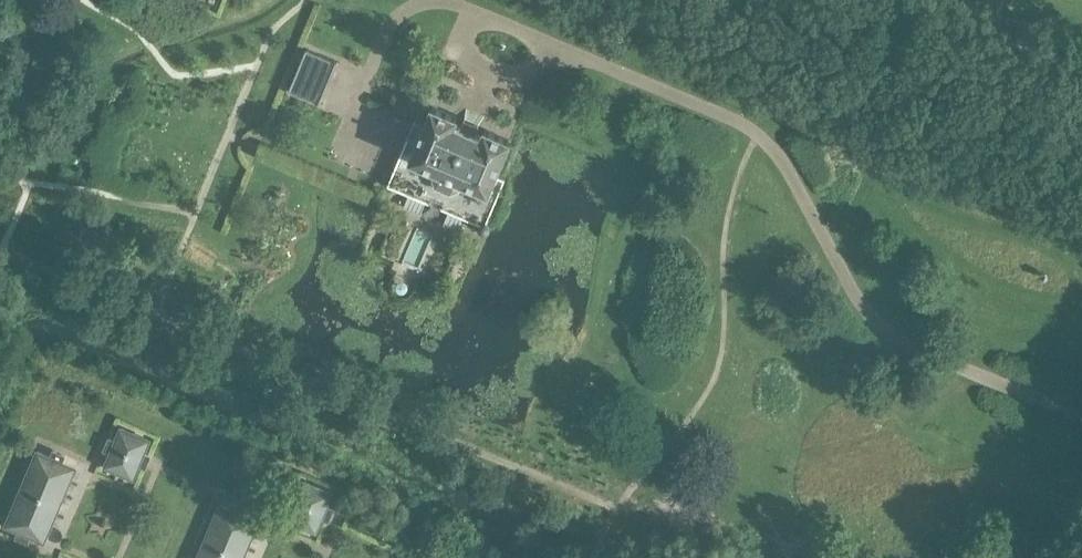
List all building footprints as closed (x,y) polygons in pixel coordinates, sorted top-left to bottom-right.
[(337,60),(306,48),(289,90),(320,102),(337,60)] [(461,113),(436,103),(428,121),(418,116),(391,181),(488,223),(509,175),(499,171),(514,136),(489,125),(486,132),(479,129),(481,124),(467,118),(465,123),(458,120),(461,113)] [(428,255),(426,242),(409,244),(410,257),(428,255)] [(110,451),(104,465),(134,478),(140,464),(146,467),(151,455),(145,452),(152,437),(120,424),(114,440),(109,438),(105,449),(110,451)] [(37,448),(5,524),(19,530),(17,536),(28,542),(31,535),(45,542),(78,465),(63,459),(65,454),(53,449),(51,454),(37,448)] [(304,478),(287,519),(317,532),(323,518),(329,521),(335,507),(329,504),(335,490),(304,478)] [(196,557),(244,557),(261,520),(261,518),(245,511),(234,507),(220,501),(196,557)] [(687,557),(707,557),(708,557),(691,550),(687,557)]
